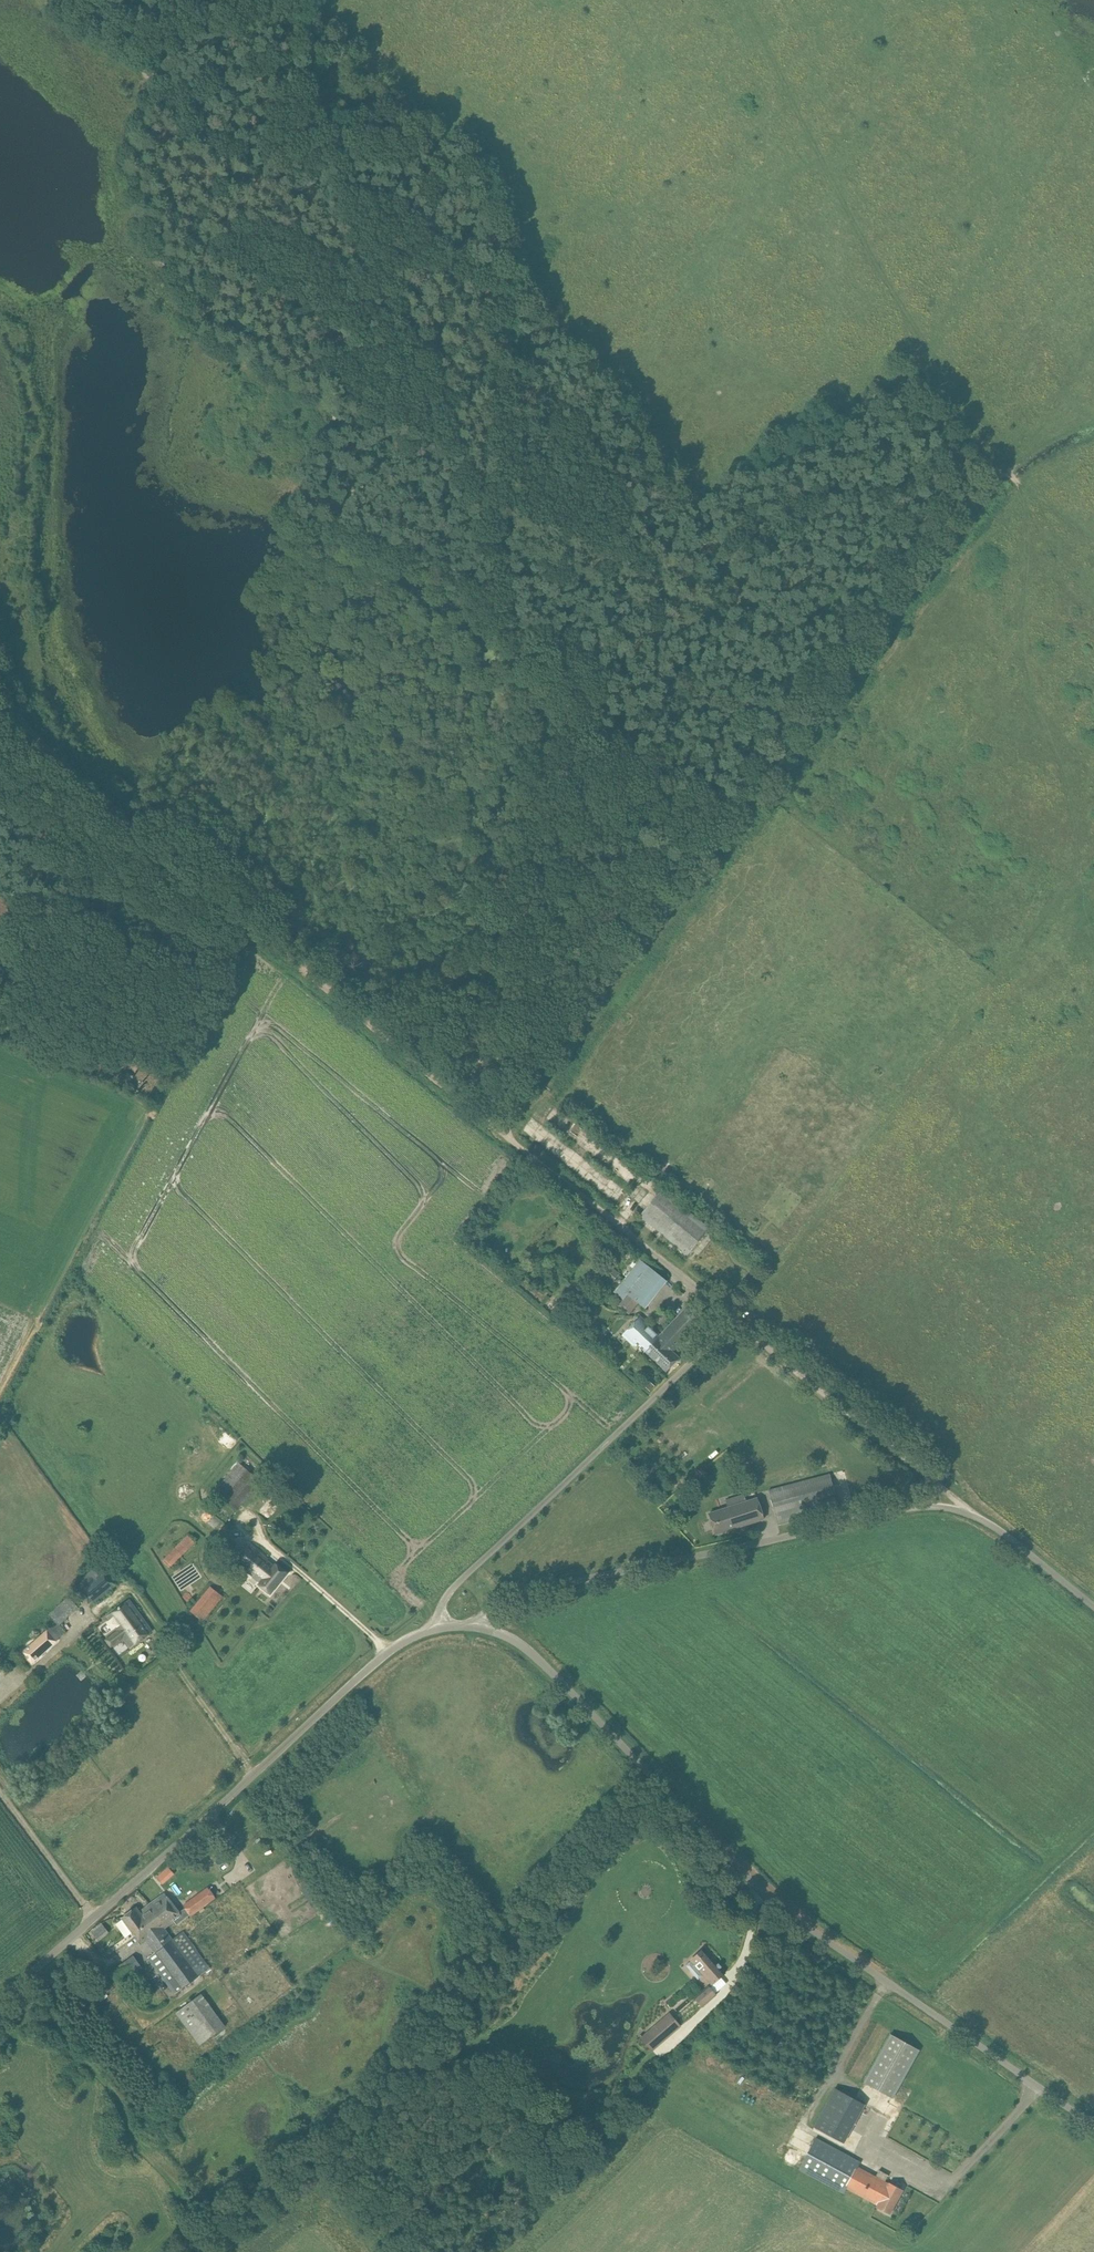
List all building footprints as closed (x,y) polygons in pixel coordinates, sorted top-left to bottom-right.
[(282,13),(280,14),(287,24),(289,23),(291,17),(288,12),(282,13)] [(907,383),(906,385),(917,389),(918,387),(917,381),(911,380),(907,383)] [(693,608),(681,606),(679,616),(691,619),(693,608)] [(662,1189),(647,1207),(640,1215),(688,1255),(709,1229),(662,1189)] [(666,1281),(649,1267),(641,1261),(615,1292),(634,1307),(638,1302),(645,1308),(666,1281)] [(603,1271),(614,1281),(620,1274),(608,1264),(603,1271)] [(641,1316),(629,1329),(625,1333),(626,1333),(623,1336),(630,1342),(633,1339),(667,1371),(679,1358),(673,1351),(707,1315),(692,1302),(660,1335),(641,1316)] [(225,1500),(249,1472),(239,1463),(215,1491),(225,1500)] [(840,1508),(837,1498),(830,1474),(769,1490),(778,1525),(840,1508)] [(757,1498),(744,1503),(741,1495),(726,1500),(728,1508),(709,1514),(716,1534),(764,1519),(757,1498)] [(188,1535),(165,1558),(172,1566),(195,1542),(188,1536),(188,1535)] [(286,1573),(278,1566),(276,1565),(275,1567),(241,1539),(228,1555),(255,1577),(264,1567),(270,1572),(260,1585),(270,1593),(286,1573)] [(96,1567),(72,1587),(83,1601),(85,1600),(89,1604),(92,1601),(94,1603),(118,1584),(100,1561),(94,1566),(96,1567)] [(203,1621),(223,1597),(210,1587),(191,1611),(203,1621)] [(56,1622),(75,1604),(68,1597),(49,1615),(56,1622)] [(131,1647),(153,1631),(129,1600),(108,1616),(118,1630),(106,1639),(111,1646),(124,1637),(131,1647)] [(30,1647),(23,1653),(31,1663),(39,1657),(30,1647)] [(156,1876),(163,1884),(175,1873),(168,1865),(156,1876)] [(301,1890),(309,1900),(315,1896),(308,1885),(301,1890)] [(191,1916),(215,1898),(207,1889),(183,1906),(185,1908),(191,1916)] [(165,1894),(150,1905),(166,1926),(174,1921),(178,1925),(191,1916),(185,1908),(179,1913),(165,1894)] [(316,1895),(315,1896),(309,1900),(308,1901),(316,1912),(324,1907),(316,1895)] [(166,1926),(150,1905),(140,1912),(137,1908),(123,1918),(123,1919),(116,1924),(126,1937),(133,1932),(142,1944),(147,1940),(156,1952),(148,1957),(175,1994),(210,1968),(183,1932),(172,1940),(163,1929),(166,1926)] [(102,1923),(87,1931),(93,1941),(108,1932),(102,1923)] [(704,1949),(695,1956),(691,1960),(713,1985),(726,1974),(704,1949)] [(148,1961),(140,1951),(112,1972),(120,1982),(148,1961)] [(703,2007),(716,1995),(708,1985),(694,1998),(703,2007)] [(223,2026),(202,1995),(177,2013),(200,2043),(223,2026)] [(669,2013),(640,2037),(652,2051),(681,2027),(669,2013)] [(893,2098),(920,2050),(891,2034),(864,2082),(893,2098)] [(835,2088),(814,2127),(844,2143),(865,2104),(835,2088)] [(600,2121),(593,2125),(601,2137),(607,2133),(600,2121)] [(888,2175),(879,2170),(876,2176),(857,2166),(860,2162),(816,2138),(799,2169),(843,2192),(846,2188),(877,2205),(876,2207),(890,2214),(903,2190),(889,2182),(889,2183),(885,2181),(888,2175)]
